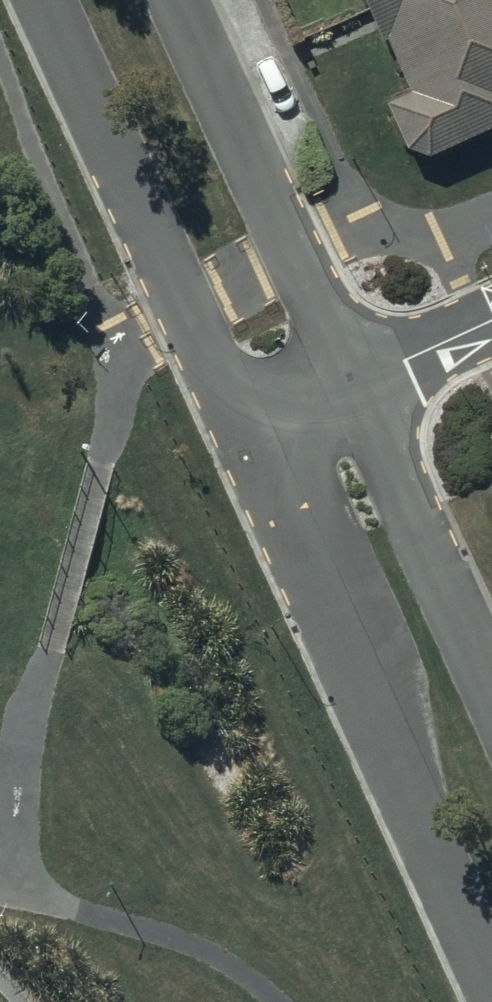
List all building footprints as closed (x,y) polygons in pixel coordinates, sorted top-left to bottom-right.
[(379,50),(384,47),(402,90),(379,99),(403,156),(491,118),(491,0),(357,0),(379,50)]
